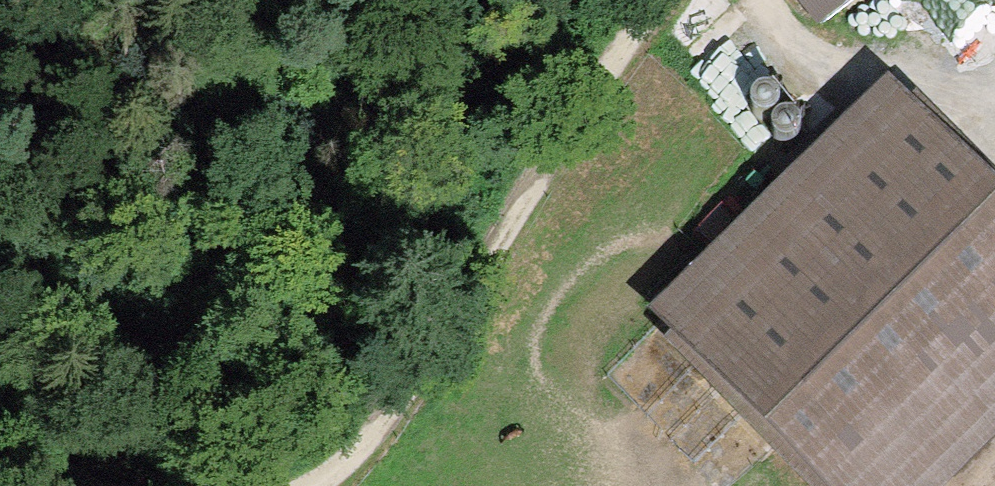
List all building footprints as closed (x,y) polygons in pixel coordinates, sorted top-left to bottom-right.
[(830,16),(846,0),(815,0),(830,16)] [(887,79),(654,301),(832,485),(925,485),(994,419),(994,191),(887,79)]
